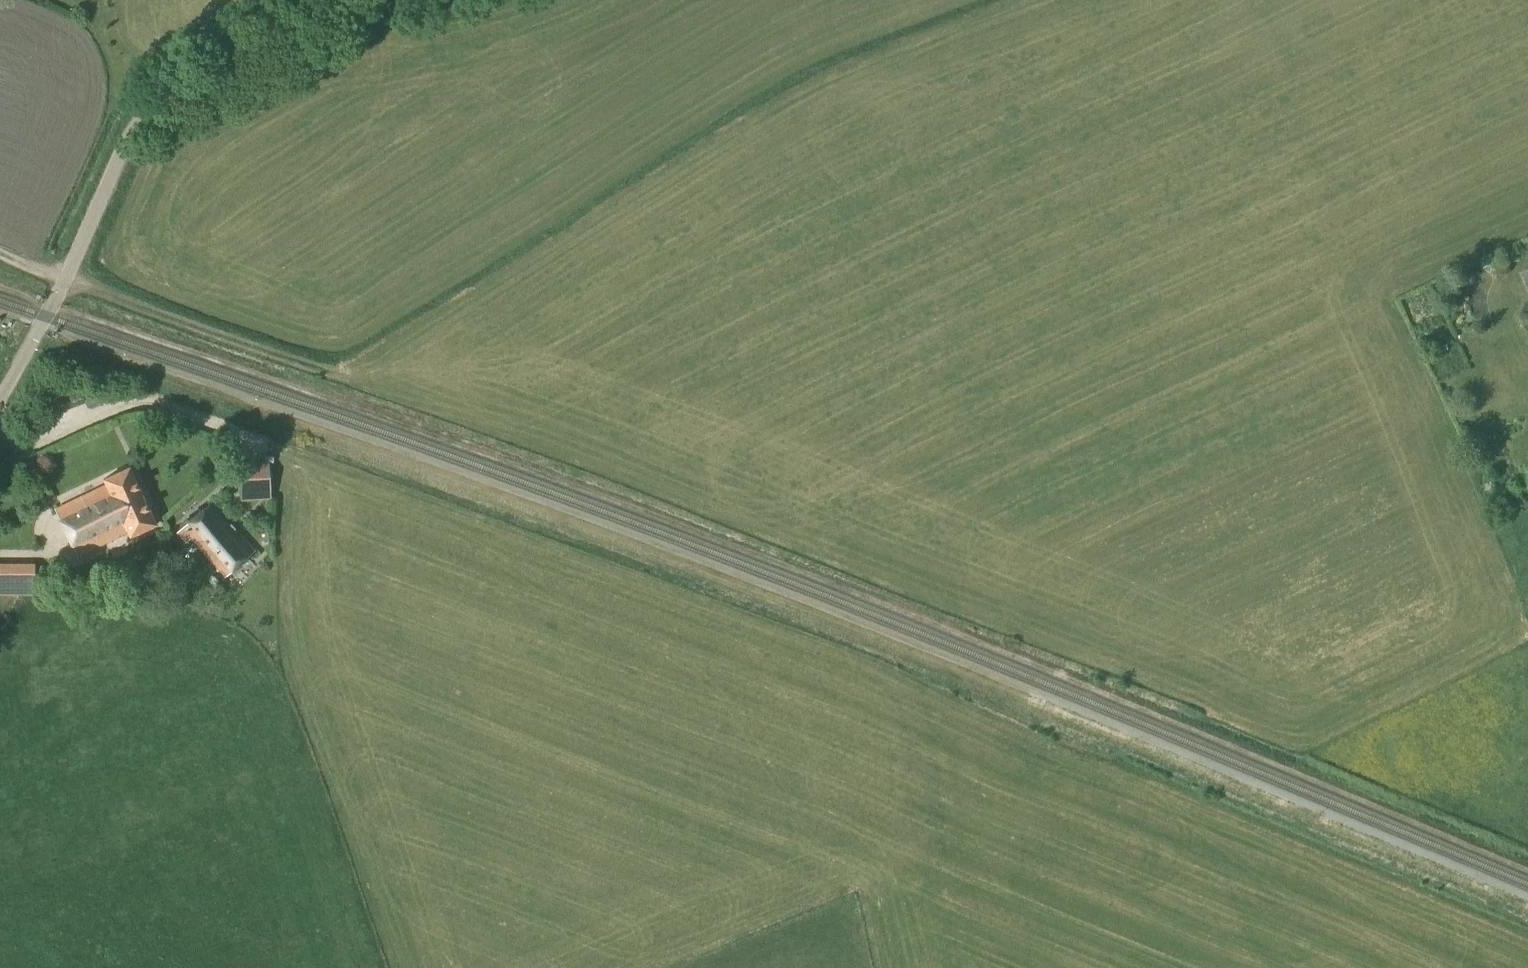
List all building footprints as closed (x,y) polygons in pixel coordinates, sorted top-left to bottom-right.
[(240,460),(246,496),(275,491),(269,455),(240,460)] [(130,536),(157,524),(130,466),(103,479),(106,484),(56,509),(78,556),(128,532),(130,536)] [(225,576),(255,550),(212,502),(183,528),(225,576)] [(33,564),(0,564),(0,594),(33,594),(33,564)]
